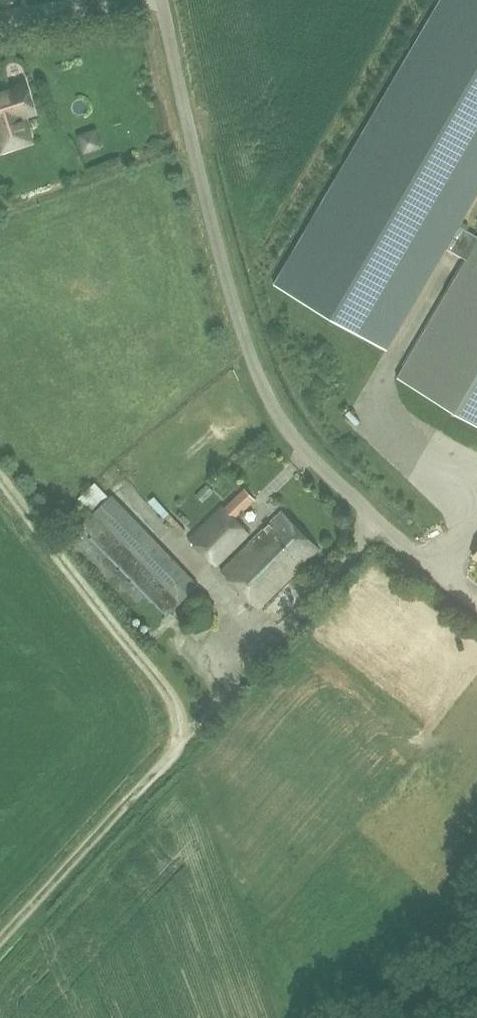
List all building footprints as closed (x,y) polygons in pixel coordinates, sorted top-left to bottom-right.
[(274,284),(387,350),(447,248),(466,259),(476,239),(476,236),(468,230),(460,226),(476,196),(476,0),(440,0),(274,284)] [(24,84),(0,92),(0,148),(1,151),(29,142),(21,117),(33,113),(24,84)] [(466,259),(399,377),(476,423),(476,239),(466,259)] [(101,499),(112,492),(102,477),(91,483),(101,499)] [(215,564),(248,533),(234,518),(255,499),(245,489),(225,508),(223,507),(190,538),(215,564)] [(68,537),(154,627),(198,586),(112,496),(68,537)] [(259,607),(319,547),(282,510),(222,570),(259,607)] [(216,611),(205,597),(188,601),(184,616),(195,629),(213,625),(216,611)]
